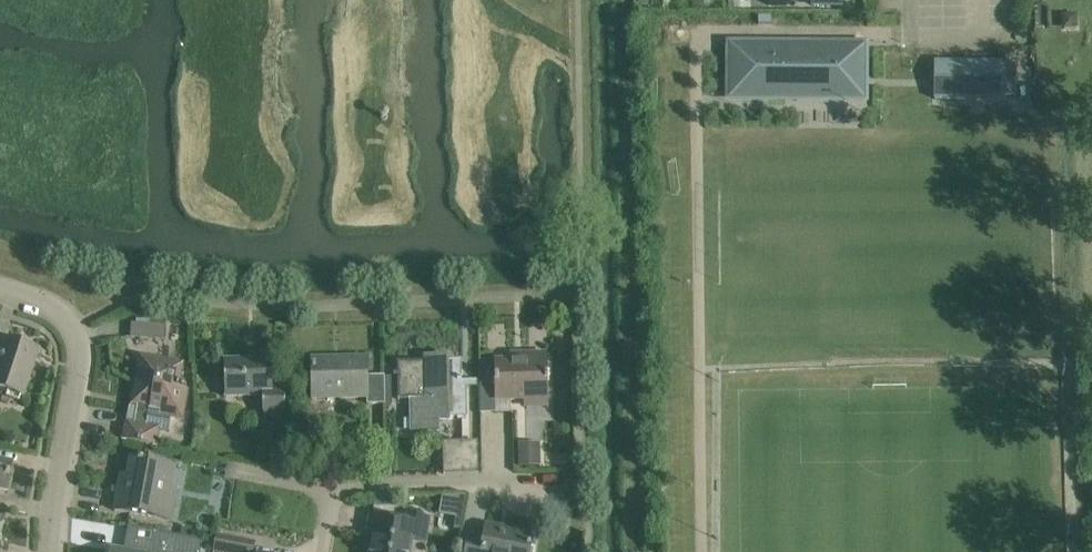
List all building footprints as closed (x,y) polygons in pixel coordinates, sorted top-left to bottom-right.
[(772,15),(758,15),(758,24),(772,24),(772,15)] [(869,41),(725,40),(725,102),(868,103),(869,41)] [(1005,99),(1005,62),(934,61),(934,99),(1005,99)] [(131,323),(130,337),(165,340),(167,326),(131,323)] [(38,354),(6,343),(1,360),(0,360),(0,390),(23,398),(38,354)] [(495,401),(549,399),(548,355),(525,355),(525,362),(494,363),(495,401)] [(405,431),(439,430),(439,419),(468,419),(467,388),(462,388),(462,361),(448,361),(448,357),(429,357),(429,362),(398,362),(399,400),(410,400),(410,420),(404,420),(405,431)] [(368,376),(367,358),(311,359),(312,399),(367,398),(367,405),(385,405),(385,376),(368,376)] [(286,417),(285,388),(273,388),(272,360),(224,361),(225,397),(263,396),(263,418),(286,417)] [(134,424),(128,423),(124,441),(156,446),(159,430),(168,432),(172,416),(182,418),(187,391),(182,384),(179,384),(182,365),(149,362),(147,374),(142,373),(142,371),(141,370),(134,406),(138,406),(134,424)] [(443,442),(444,475),(479,474),(478,442),(443,442)] [(541,443),(518,443),(519,467),(541,466),(541,443)] [(115,511),(170,521),(174,498),(163,496),(167,471),(173,472),(174,466),(131,459),(126,489),(119,488),(115,511)] [(5,495),(8,482),(10,482),(13,465),(0,463),(0,494),(5,495)] [(442,496),(439,515),(456,518),(453,530),(460,530),(466,496),(442,496)] [(407,523),(371,517),(368,535),(374,536),(371,551),(410,551),(413,535),(427,537),(430,519),(408,515),(407,523)] [(466,551),(530,551),(533,534),(504,528),(503,534),(487,531),(488,525),(487,525),(484,539),(469,536),(466,551)] [(202,540),(191,538),(180,536),(179,536),(157,532),(154,546),(126,541),(124,551),(200,551),(202,540)] [(214,551),(216,551),(252,551),(254,544),(217,537),(214,551)]
